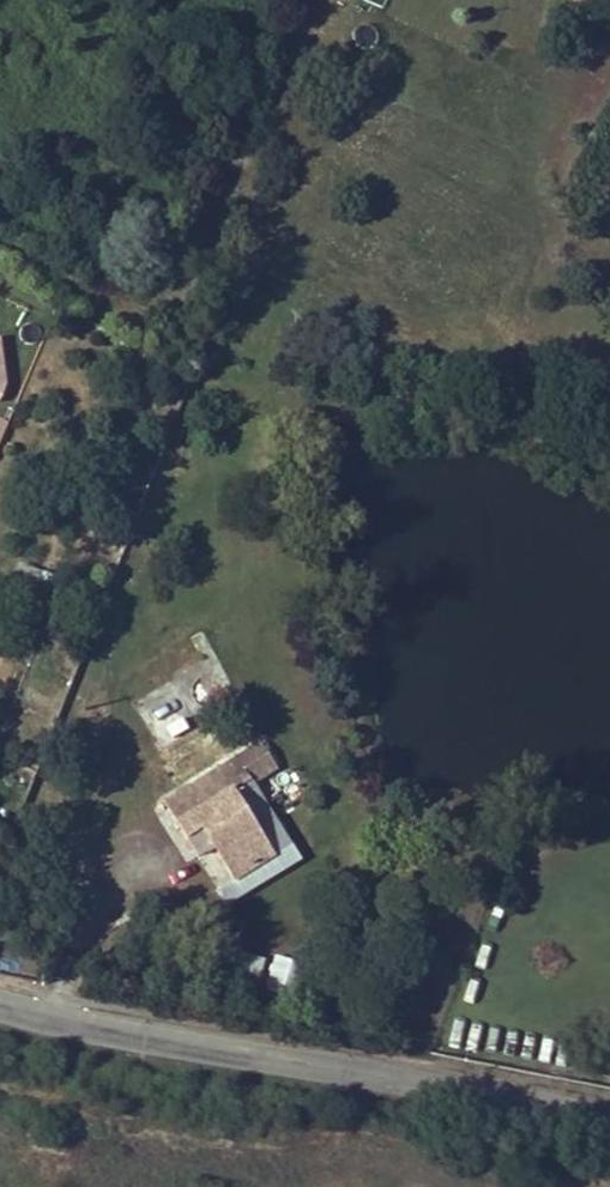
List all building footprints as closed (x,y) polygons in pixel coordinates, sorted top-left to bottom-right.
[(2,402),(10,383),(3,335),(0,335),(0,402),(2,402)] [(54,583),(20,571),(11,596),(45,608),(54,583)] [(242,754),(164,799),(187,840),(205,831),(216,848),(232,877),(275,853),(239,790),(257,780),(242,754)] [(205,831),(187,840),(198,857),(216,848),(205,831)] [(233,973),(259,981),(266,956),(239,949),(233,973)] [(276,952),(263,990),(292,999),(304,961),(276,952)]
